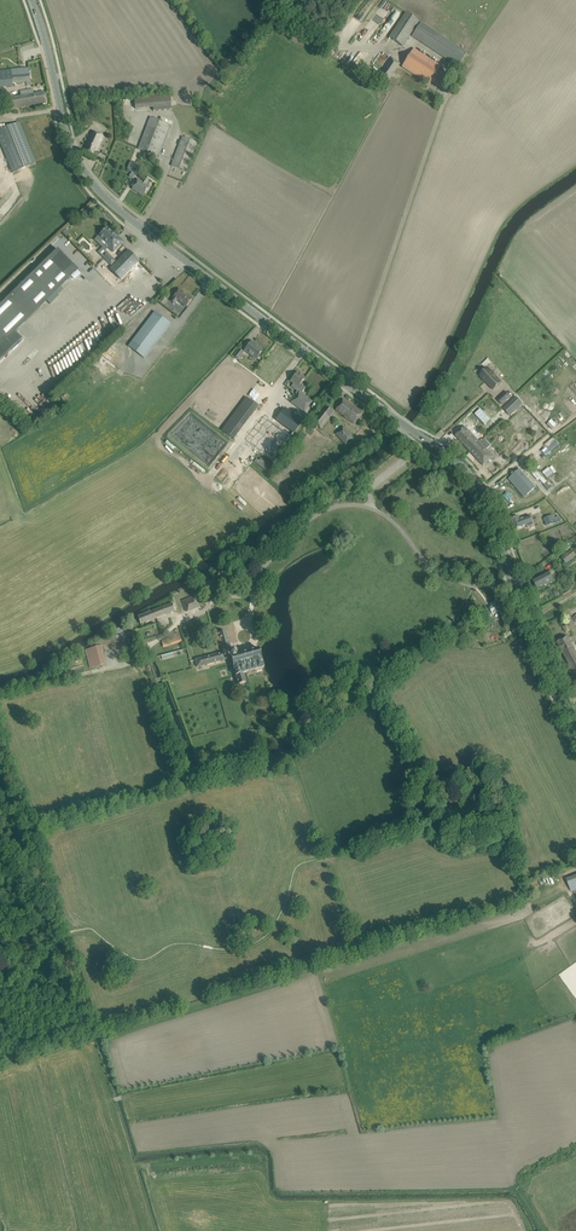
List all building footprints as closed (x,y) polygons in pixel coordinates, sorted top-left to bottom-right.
[(399,8),(393,15),(398,19),(403,12),(399,8)] [(419,21),(405,12),(389,38),(402,46),(419,21)] [(421,22),(412,36),(458,67),(467,53),(421,22)] [(402,67),(429,84),(431,81),(440,87),(447,77),(437,71),(441,66),(413,49),(402,67)] [(377,76),(387,83),(400,64),(390,57),(377,76)] [(13,87),(13,84),(23,83),(26,82),(27,84),(31,83),(29,68),(23,69),(0,71),(0,88),(13,87)] [(21,96),(15,98),(15,96),(6,98),(3,99),(5,110),(8,109),(9,110),(46,103),(44,92),(34,94),(33,89),(27,90),(20,91),(21,96)] [(152,95),(153,111),(172,110),(170,93),(152,95)] [(96,116),(94,111),(86,116),(88,120),(96,116)] [(138,149),(159,157),(171,125),(150,117),(138,149)] [(13,173),(36,164),(19,122),(0,130),(0,142),(13,173)] [(83,151),(99,158),(101,154),(97,152),(99,147),(104,136),(97,133),(92,131),(83,151)] [(170,165),(186,172),(198,142),(182,136),(170,165)] [(132,172),(136,163),(131,161),(127,170),(132,172)] [(146,185),(150,179),(145,176),(142,182),(139,180),(132,189),(136,192),(137,190),(144,195),(149,187),(146,185)] [(99,236),(95,240),(100,245),(103,242),(106,245),(109,248),(113,252),(122,244),(121,244),(119,246),(115,241),(118,238),(117,237),(107,227),(99,236)] [(0,306),(0,360),(22,339),(16,332),(78,270),(58,249),(0,306)] [(110,269),(108,271),(118,281),(120,279),(121,279),(139,261),(128,251),(111,268),(110,269)] [(103,258),(111,265),(115,261),(108,253),(103,258)] [(108,264),(100,272),(104,275),(108,271),(110,269),(111,268),(108,264)] [(171,301),(174,303),(177,300),(186,307),(192,299),(179,289),(174,297),(171,301)] [(159,301),(164,305),(168,300),(162,296),(159,301)] [(170,324),(154,312),(128,346),(144,358),(170,324)] [(255,346),(256,345),(251,341),(244,350),(256,359),(262,351),(255,346)] [(234,356),(238,359),(243,352),(239,349),(234,356)] [(236,376),(265,398),(272,388),(243,366),(236,376)] [(482,378),(493,390),(501,382),(490,370),(482,378)] [(295,393),(297,394),(291,402),(304,412),(312,402),(302,394),(303,393),(302,392),(305,388),(302,386),(303,384),(302,384),(302,385),(301,384),(305,378),(297,372),(293,377),(290,381),(294,383),(291,387),(297,391),(295,393)] [(229,385),(242,393),(244,389),(231,382),(229,385)] [(252,415),(259,406),(246,397),(239,406),(252,415)] [(515,397),(503,408),(510,415),(522,404),(515,397)] [(344,417),(354,424),(363,412),(354,406),(354,407),(343,399),(336,410),(344,416),(344,417)] [(326,416),(330,411),(324,406),(320,410),(308,427),(314,432),(318,428),(321,430),(326,423),(330,418),(326,416)] [(293,433),(303,421),(285,407),(275,420),(293,433)] [(335,434),(346,445),(354,438),(343,426),(335,434)] [(486,451),(487,451),(473,436),(474,436),(465,427),(456,436),(483,465),(492,457),(486,451)] [(379,433),(385,438),(388,435),(382,430),(379,433)] [(542,472),(548,480),(554,475),(548,467),(542,472)] [(534,486),(520,469),(510,477),(525,494),(534,486)] [(540,511),(546,525),(555,521),(550,507),(540,511)] [(515,518),(510,520),(514,530),(519,528),(523,527),(523,526),(526,525),(527,527),(534,524),(533,523),(531,516),(520,520),(519,517),(515,518)] [(566,564),(575,555),(571,549),(561,558),(566,564)] [(533,580),(537,590),(543,587),(554,581),(549,572),(538,577),(533,580)] [(571,608),(575,605),(575,589),(569,593),(564,596),(571,608)] [(175,604),(180,615),(199,607),(195,596),(175,604)] [(172,604),(155,610),(158,618),(175,611),(172,604)] [(490,608),(493,614),(502,610),(500,605),(498,605),(497,604),(492,606),(492,607),(490,608)] [(158,618),(155,610),(138,617),(141,624),(158,618)] [(500,612),(502,618),(509,616),(507,610),(500,612)] [(198,667),(231,658),(235,652),(234,651),(231,652),(226,632),(214,635),(217,646),(222,645),(224,652),(196,659),(198,667)] [(120,635),(111,637),(112,643),(122,641),(120,635)] [(162,642),(163,648),(182,642),(180,636),(162,642)] [(573,673),(575,672),(575,652),(568,636),(557,642),(573,673)] [(91,648),(85,650),(90,668),(105,664),(102,652),(103,651),(102,646),(100,646),(91,648)] [(235,652),(231,658),(238,684),(246,682),(243,673),(264,667),(259,649),(236,656),(237,653),(235,652)] [(566,879),(571,891),(575,889),(575,875),(571,877),(570,878),(566,879)]
